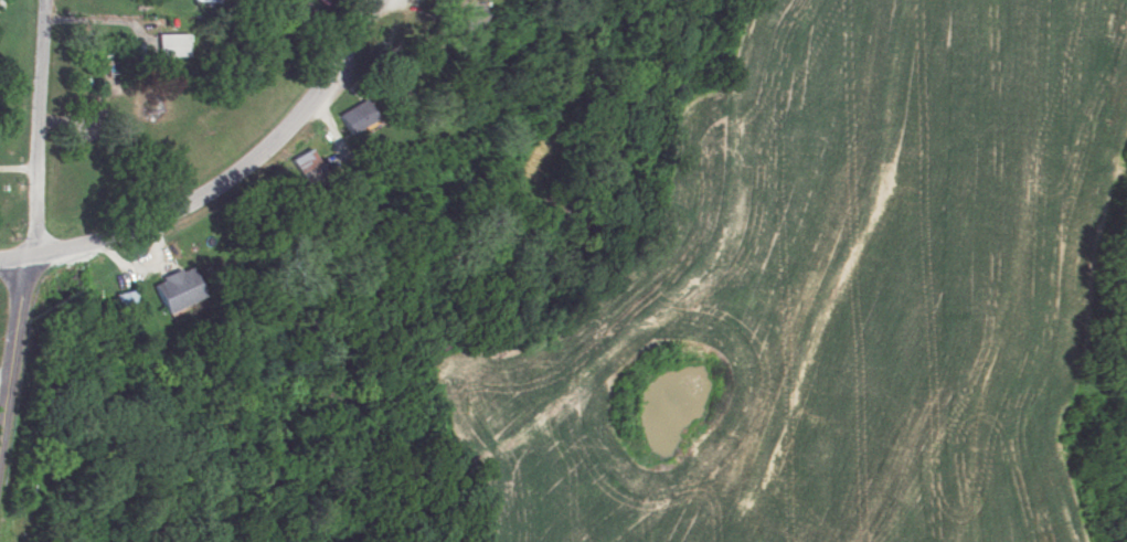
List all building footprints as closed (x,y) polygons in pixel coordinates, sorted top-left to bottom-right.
[(185,35),(155,35),(155,57),(185,57),(185,35)] [(148,283),(161,315),(201,299),(188,267),(148,283)] [(135,310),(131,291),(112,295),(116,314),(135,310)]
